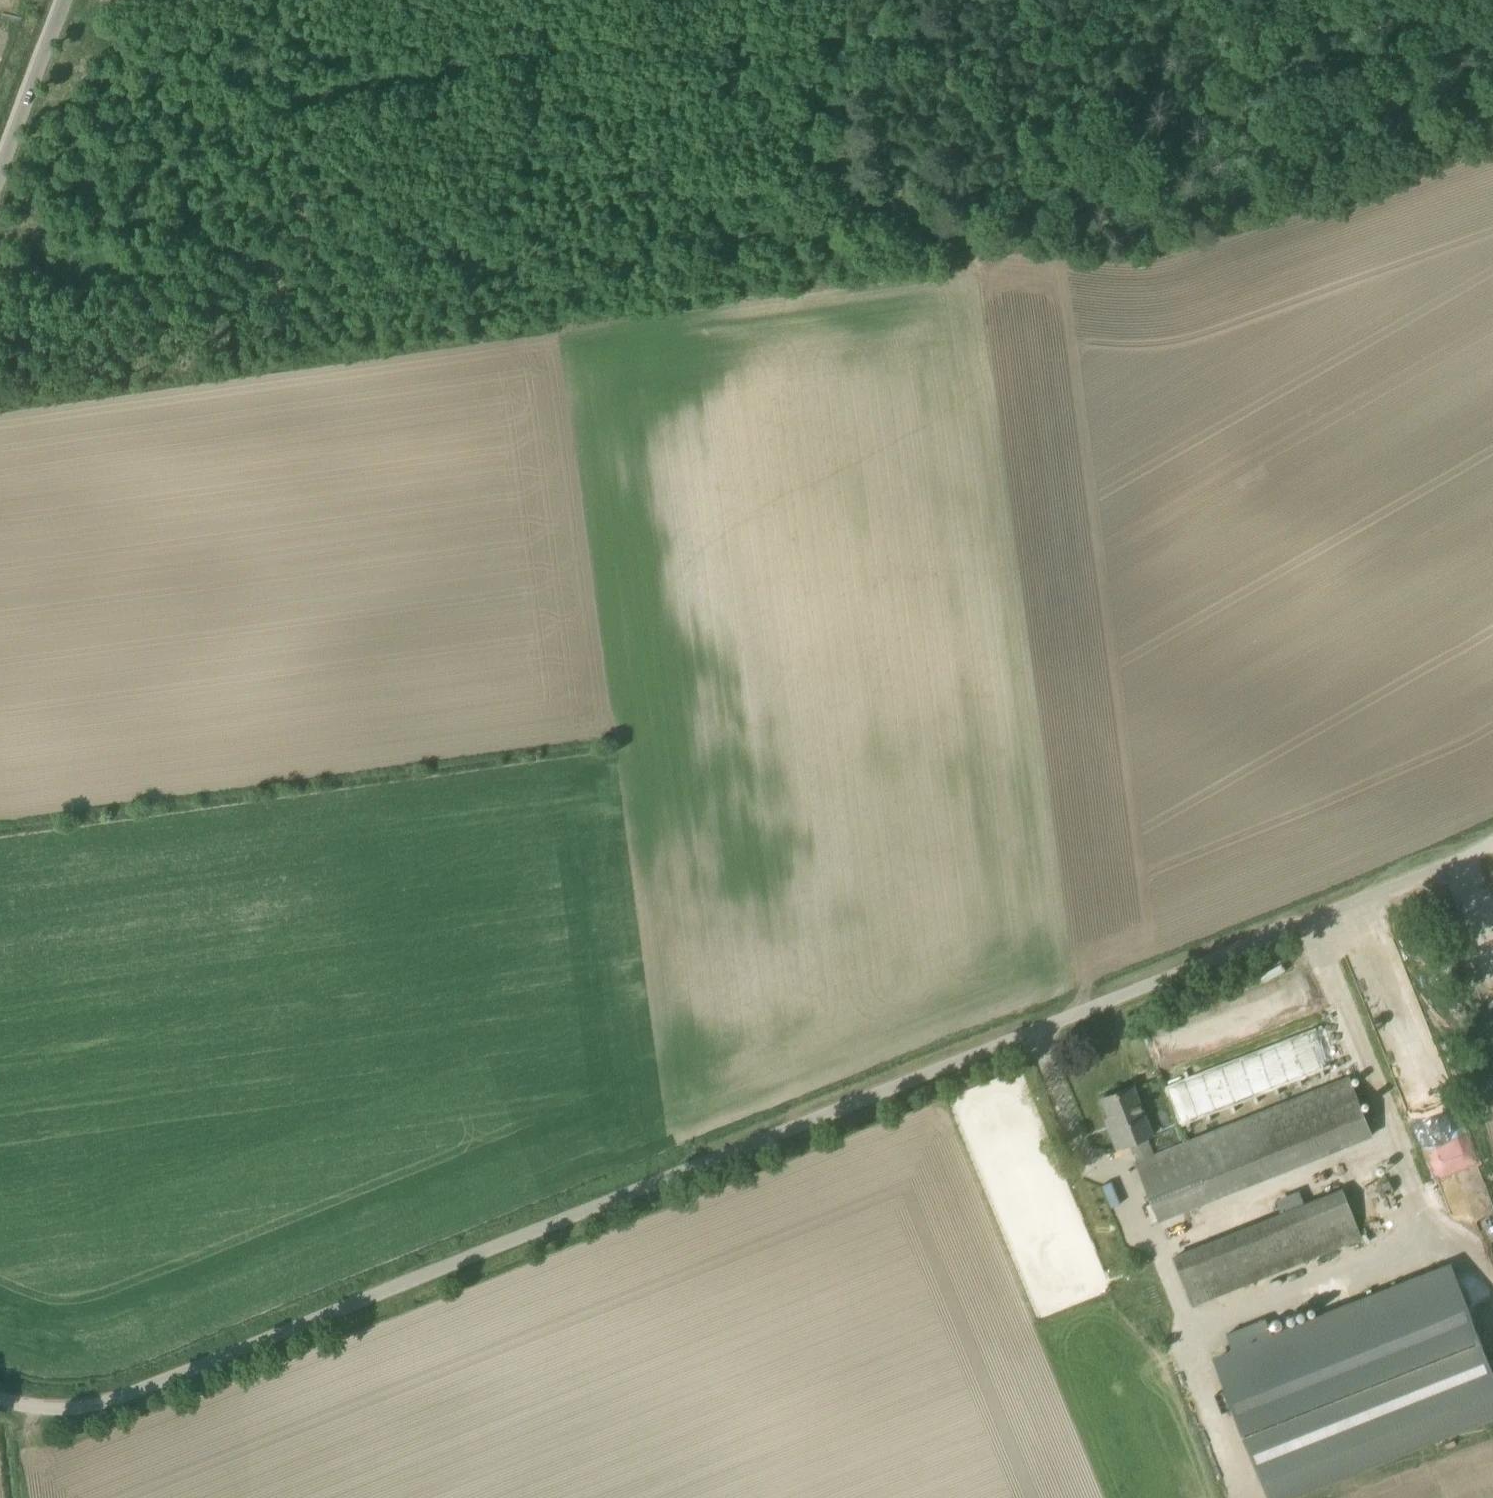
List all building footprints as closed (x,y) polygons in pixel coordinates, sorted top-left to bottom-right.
[(1154,1155),(1137,1161),(1136,1162),(1159,1220),(1372,1135),(1349,1077),(1154,1155)] [(1130,1143),(1137,1161),(1154,1155),(1147,1136),(1152,1134),(1132,1085),(1103,1097),(1115,1127),(1110,1129),(1118,1148),(1130,1143)] [(1361,1238),(1342,1190),(1174,1257),(1194,1305),(1361,1238)] [(1265,1318),(1226,1334),(1233,1352),(1215,1359),(1221,1375),(1264,1486),(1265,1485),(1270,1497),(1279,1497),(1492,1413),(1492,1371),(1457,1281),(1457,1282),(1451,1266),(1272,1336),(1265,1318)] [(1069,1295),(1082,1297),(1087,1275),(1074,1272),(1069,1295)]
